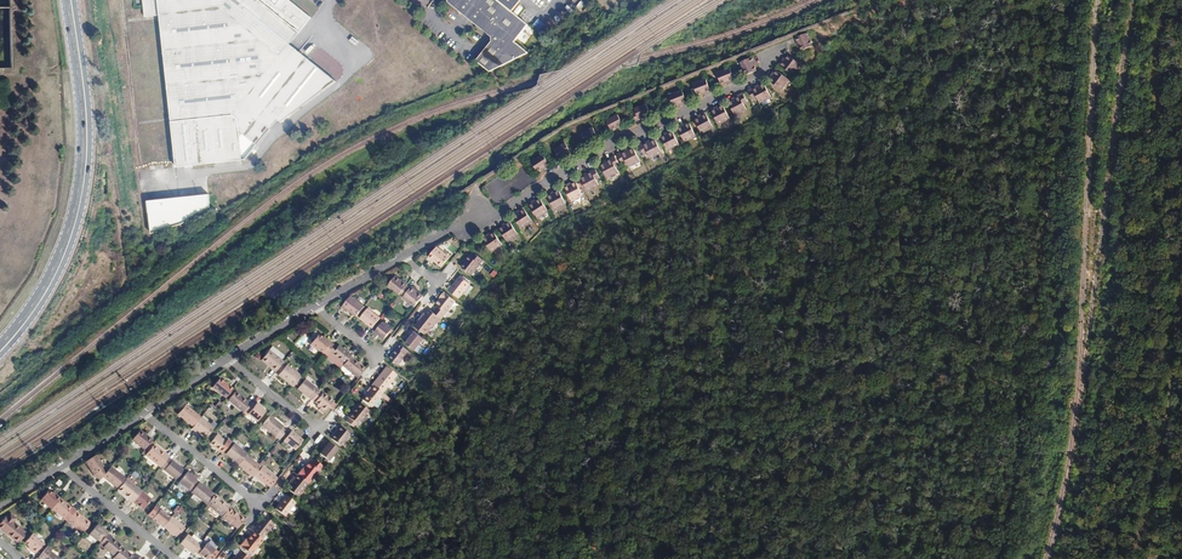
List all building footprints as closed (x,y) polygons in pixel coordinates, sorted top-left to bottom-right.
[(146,16),(161,14),(177,164),(178,165),(180,165),(247,158),(279,117),(282,120),(336,79),(290,42),(312,15),(293,0),(145,0),(146,16)] [(451,0),(493,35),(475,57),(489,68),(529,49),(549,36),(514,8),(504,0),(451,0)] [(804,35),(795,39),(801,52),(810,47),(804,35)] [(784,60),(780,65),(793,73),(799,64),(789,57),(786,61),(784,60)] [(748,59),(737,63),(741,76),(751,72),(749,67),(751,66),(748,59)] [(727,69),(714,74),(718,84),(725,82),(725,83),(731,81),(727,69)] [(789,79),(777,71),(775,74),(777,76),(772,82),(782,89),(789,79)] [(709,92),(705,80),(692,85),(696,95),(703,93),(703,95),(709,92)] [(768,98),(763,87),(756,90),(755,88),(748,91),(753,100),(757,98),(759,103),(768,98)] [(682,91),(670,95),(674,105),(680,103),(681,105),(686,103),(682,91)] [(732,100),(733,102),(729,104),(735,116),(747,110),(744,104),(747,103),(743,94),(732,100)] [(634,110),(636,113),(633,114),(636,122),(642,120),(641,118),(649,115),(646,106),(634,110)] [(718,108),(711,111),(717,125),(728,120),(722,108),(719,110),(718,108)] [(713,128),(706,114),(698,117),(699,120),(696,122),(701,133),(713,128)] [(616,115),(605,121),(606,123),(603,125),(608,134),(614,130),(613,128),(621,123),(616,115)] [(683,125),(677,128),(684,142),(694,137),(688,126),(685,128),(683,125)] [(602,136),(597,128),(593,131),(592,128),(582,134),(586,142),(593,138),(594,141),(602,136)] [(679,145),(672,132),(664,135),(665,138),(663,139),(668,150),(679,145)] [(644,154),(649,152),(651,157),(661,152),(656,140),(652,142),(651,140),(640,145),(644,154)] [(562,144),(552,151),(557,159),(564,155),(565,157),(572,152),(568,145),(564,148),(562,144)] [(634,150),(630,152),(629,150),(617,155),(622,166),(627,164),(628,167),(640,162),(634,150)] [(541,156),(531,163),(537,173),(543,169),(544,170),(548,167),(541,156)] [(614,157),(603,163),(605,165),(601,167),(608,178),(618,172),(616,168),(619,166),(614,157)] [(582,175),(583,178),(580,180),(586,191),(598,185),(595,180),(597,178),(593,170),(582,175)] [(571,184),(564,188),(571,202),(582,196),(576,185),(572,187),(571,184)] [(563,205),(556,192),(548,196),(549,198),(546,199),(553,211),(563,205)] [(209,193),(149,200),(150,206),(153,233),(186,221),(192,217),(198,214),(211,207),(209,193)] [(535,203),(529,207),(536,219),(546,213),(540,203),(536,205),(535,203)] [(531,223),(523,210),(516,215),(517,218),(515,219),(521,229),(531,223)] [(517,235),(509,222),(502,227),(503,229),(500,231),(506,242),(517,235)] [(490,234),(485,238),(493,251),(502,245),(495,235),(491,237),(490,234)] [(450,257),(437,246),(428,257),(441,268),(450,257)] [(472,275),(484,260),(474,252),(471,256),(470,255),(465,261),(467,262),(462,267),(472,275)] [(460,274),(448,289),(459,298),(471,284),(460,274)] [(388,286),(399,294),(401,293),(405,288),(408,283),(404,280),(403,281),(396,276),(388,286)] [(402,298),(414,307),(423,294),(412,286),(408,290),(405,288),(401,293),(404,296),(402,298)] [(441,318),(443,319),(457,301),(444,291),(434,305),(437,308),(434,312),(441,318)] [(362,311),(348,299),(339,310),(344,314),(346,312),(355,319),(362,311)] [(429,308),(414,327),(426,337),(441,318),(434,312),(429,308)] [(379,323),(367,313),(360,321),(372,331),(379,323)] [(382,326),(374,335),(383,343),(391,333),(382,326)] [(423,345),(411,334),(407,339),(411,343),(406,348),(418,359),(423,353),(419,349),(423,345)] [(325,359),(332,349),(325,343),(323,345),(316,339),(308,349),(315,355),(317,353),(325,359)] [(351,355),(338,344),(329,356),(341,366),(350,355),(351,355)] [(389,364),(396,371),(409,357),(400,349),(396,352),(398,354),(389,364)] [(282,365),(267,353),(259,363),(274,375),(282,365)] [(364,367),(350,355),(341,366),(356,377),(364,367)] [(300,379),(286,368),(277,379),(291,390),(300,379)] [(372,389),(382,398),(396,380),(385,371),(372,389)] [(313,402),(322,391),(306,379),(297,389),(313,402)] [(230,392),(217,381),(211,389),(224,400),(230,392)] [(371,412),(382,398),(372,389),(368,393),(370,394),(362,405),(371,412)] [(333,401),(322,391),(313,402),(316,404),(314,407),(323,414),(333,401)] [(249,406),(234,394),(227,402),(242,415),(249,406)] [(249,406),(242,415),(246,418),(247,417),(256,424),(263,415),(257,410),(258,409),(254,406),(254,407),(250,404),(249,406)] [(190,430),(198,420),(183,408),(175,417),(190,430)] [(346,426),(354,432),(368,415),(360,408),(356,412),(355,411),(346,422),(348,424),(346,426)] [(269,418),(262,427),(275,439),(283,429),(269,418)] [(211,431),(198,420),(190,430),(189,431),(193,434),(195,433),(204,440),(211,431)] [(335,442),(344,449),(353,437),(341,428),(337,433),(340,435),(335,442)] [(151,441),(138,432),(130,442),(143,452),(140,454),(143,458),(144,456),(152,447),(154,445),(150,444),(151,441)] [(303,444),(292,435),(285,444),(296,454),(303,444)] [(217,436),(209,446),(217,453),(217,452),(221,455),(230,444),(227,442),(225,444),(217,436)] [(339,455),(328,445),(321,453),(325,456),(321,460),(328,467),(339,455)] [(167,459),(152,447),(144,456),(160,469),(167,459)] [(238,467),(246,457),(234,447),(226,457),(238,467)] [(107,471),(93,454),(82,461),(92,474),(99,480),(101,478),(107,471)] [(254,478),(262,467),(246,457),(238,467),(237,468),(252,480),(254,478)] [(183,472),(167,459),(160,469),(176,482),(183,472)] [(300,480),(310,488),(324,471),(316,465),(312,469),(310,468),(300,480)] [(278,478),(262,467),(254,478),(269,489),(278,478)] [(125,480),(109,468),(107,471),(101,478),(116,491),(125,480)] [(188,475),(180,485),(191,494),(199,484),(196,481),(198,479),(194,476),(192,478),(188,475)] [(295,485),(289,493),(299,502),(310,488),(300,480),(298,479),(295,482),(295,485)] [(141,493),(125,480),(116,491),(132,504),(141,493)] [(199,484),(191,494),(207,507),(215,497),(199,484)] [(40,501),(51,511),(59,501),(53,496),(53,497),(47,493),(40,501)] [(151,501),(141,493),(132,504),(142,512),(151,501)] [(215,497),(207,507),(221,518),(230,507),(215,497)] [(288,500),(277,513),(286,520),(297,507),(288,500)] [(66,523),(74,513),(75,512),(71,509),(70,510),(59,501),(51,511),(66,523)] [(171,515),(176,519),(183,509),(177,505),(171,515)] [(230,507),(221,518),(237,530),(246,519),(230,507)] [(148,516),(164,529),(171,521),(155,508),(148,516)] [(0,521),(0,533),(16,545),(27,529),(6,513),(0,521)] [(90,525),(74,513),(66,523),(82,536),(90,525)] [(171,521),(164,529),(175,539),(183,529),(172,519),(171,521)] [(256,539),(265,546),(278,530),(268,522),(258,532),(256,531),(252,536),(256,539)] [(97,543),(101,546),(107,538),(109,536),(104,532),(103,533),(97,528),(88,539),(95,544),(97,543)] [(121,552),(123,550),(107,538),(101,546),(104,549),(103,551),(112,558),(115,558),(121,552)] [(197,554),(202,548),(189,538),(182,547),(194,557),(197,554)] [(32,558),(38,558),(46,550),(33,539),(23,551),(32,558)] [(265,546),(256,539),(244,552),(253,558),(255,558),(265,546)] [(197,554),(203,558),(209,558),(217,549),(207,541),(202,548),(197,554)] [(38,558),(56,558),(46,550),(38,558)]
